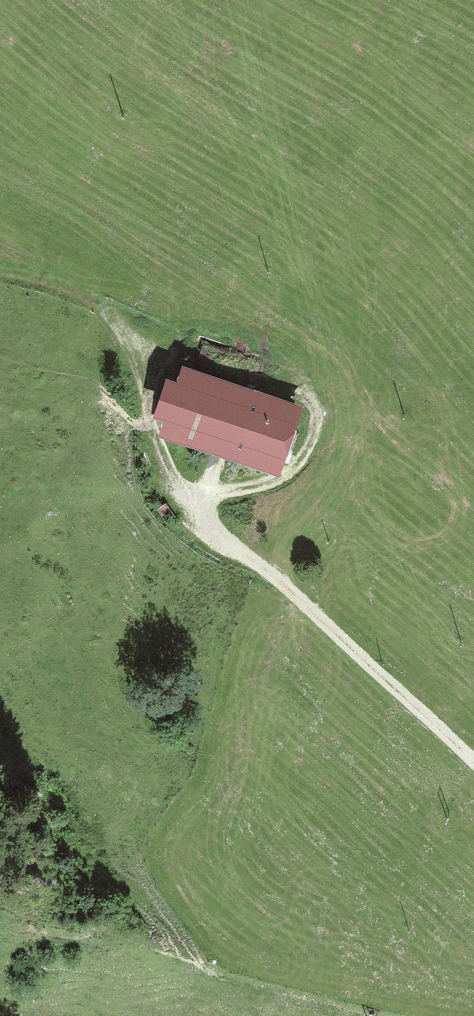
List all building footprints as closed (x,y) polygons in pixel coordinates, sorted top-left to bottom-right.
[(303,399),(183,358),(178,372),(166,368),(152,407),(162,410),(156,429),(278,470),(303,399)]
